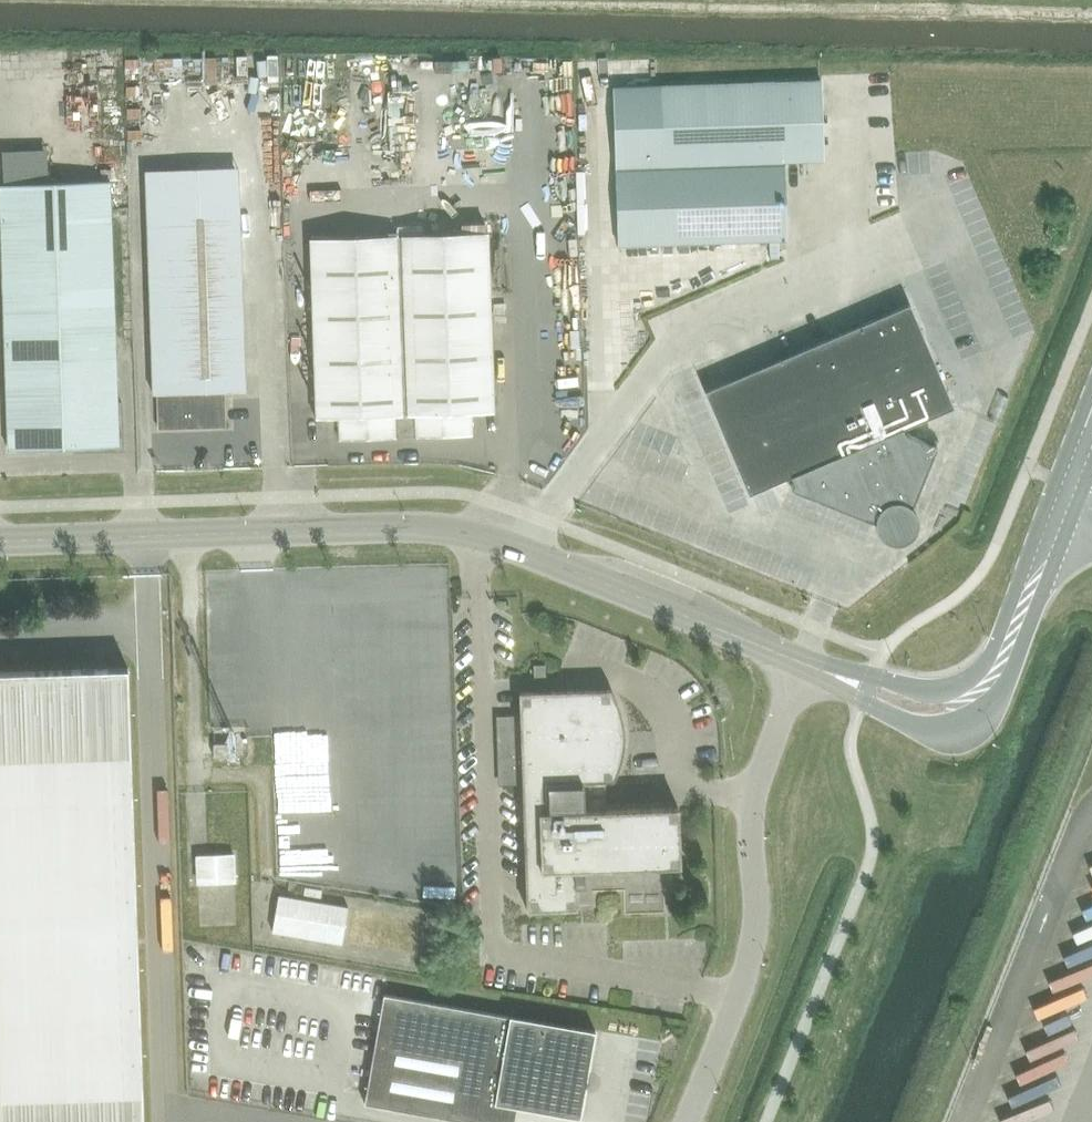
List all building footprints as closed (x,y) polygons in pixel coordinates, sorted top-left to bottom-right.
[(262,103),(278,102),(276,58),(260,58),(262,103)] [(216,62),(169,64),(170,76),(216,74),(216,62)] [(312,92),(310,64),(289,65),(290,93),(312,92)] [(820,80),(613,87),(618,246),(786,240),(784,162),(823,161),(820,80)] [(0,185),(0,215),(8,450),(119,446),(110,181),(0,185)] [(156,394),(157,430),(226,427),(224,392),(245,391),(239,201),(146,204),(152,394),(156,394)] [(487,233),(309,239),(315,417),(338,417),(338,439),(395,437),(395,429),(415,429),(415,437),(471,435),(471,412),(493,411),(487,233)] [(704,391),(748,495),(791,477),(794,484),(791,490),(871,522),(874,522),(875,527),(877,532),(880,537),(884,540),(889,543),(894,544),(899,544),(905,542),(909,540),(913,536),(916,531),(918,526),(918,520),(917,515),(914,510),(911,506),(913,504),(936,446),(905,434),(903,429),(953,407),(909,304),(704,391)] [(637,321),(624,326),(635,350),(648,344),(637,321)] [(545,664),(533,665),(534,676),(546,676),(545,664)] [(128,669),(0,673),(0,1121),(143,1121),(128,669)] [(581,781),(612,780),(615,774),(617,771),(618,768),(619,763),(621,758),(622,753),(623,750),(623,746),(623,741),(623,734),(623,728),(622,723),(621,718),(620,712),(618,707),(616,702),(615,699),(613,695),(609,690),(519,693),(520,717),(497,718),(500,785),(522,784),(526,910),(576,909),(576,887),(584,887),(584,869),(680,865),(678,807),(582,810),(582,808),(584,808),(584,804),(597,804),(596,786),(583,787),(583,783),(581,783),(581,781)] [(214,744),(214,758),(236,758),(236,744),(214,744)] [(198,883),(234,882),(233,854),(197,856),(198,883)] [(278,895),(272,931),(341,943),(348,907),(278,895)] [(364,1104),(470,1121),(514,1121),(517,1107),(579,1118),(595,1030),(509,1015),(509,1016),(383,994),(364,1104)]
